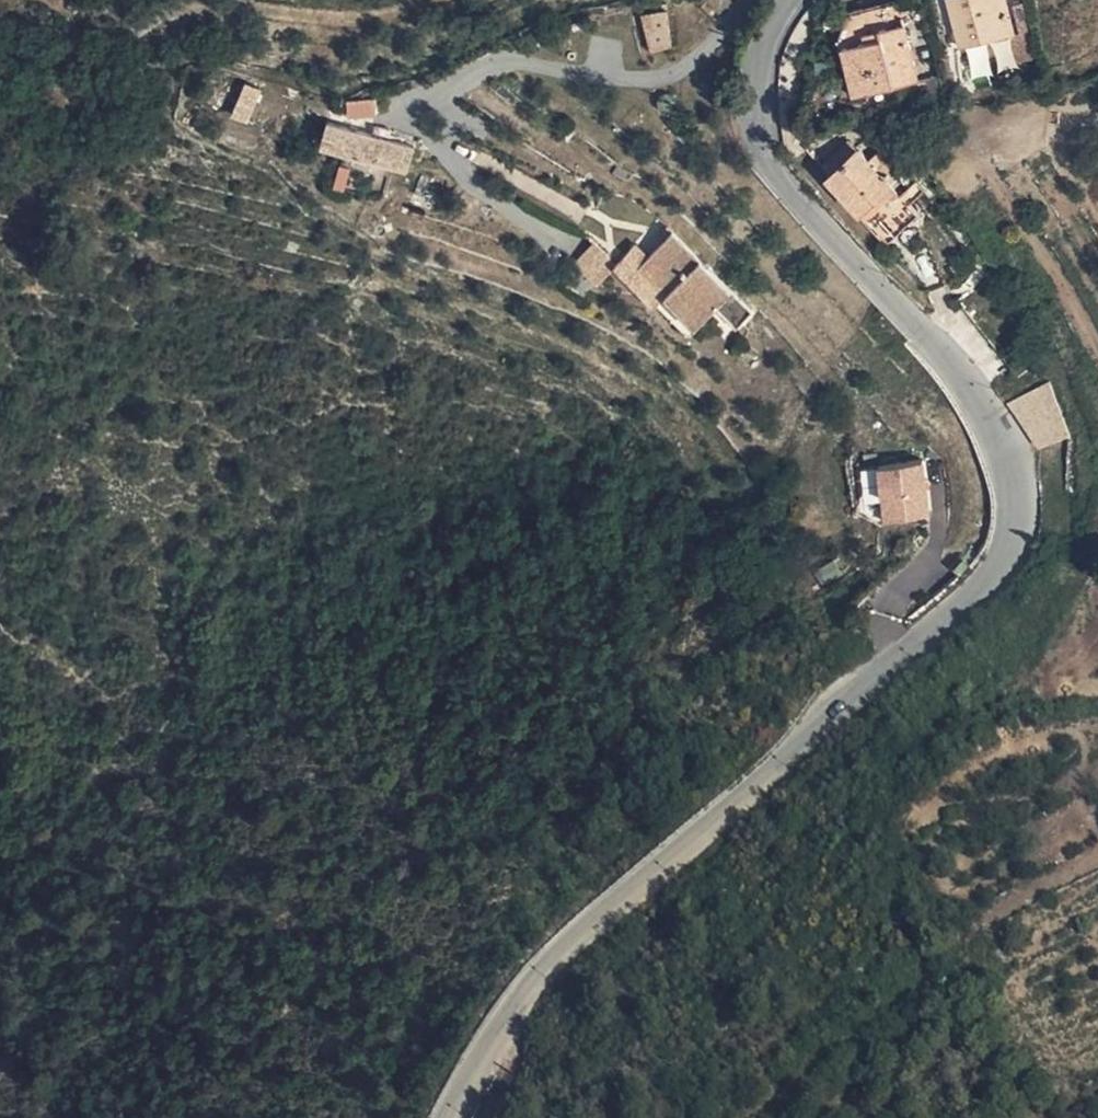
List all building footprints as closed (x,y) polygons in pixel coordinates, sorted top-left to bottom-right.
[(995,43),(1004,32),(1007,25),(1004,10),(1018,7),(1016,0),(947,0),(961,52),(995,43)] [(909,90),(901,3),(856,7),(839,44),(843,97),(909,90)] [(673,51),(666,11),(642,15),(649,56),(673,51)] [(1004,32),(995,43),(1010,39),(1007,25),(1004,32)] [(243,125),(257,94),(245,89),(231,120),(243,125)] [(376,111),(372,96),(359,100),(364,115),(376,111)] [(390,161),(397,140),(333,120),(328,143),(390,161)] [(865,165),(855,155),(828,180),(888,241),(914,216),(889,190),(895,184),(875,156),(865,165)] [(650,295),(682,324),(714,288),(654,232),(631,257),(617,246),(600,267),(641,305),(650,295)] [(673,334),(682,324),(650,295),(641,305),(673,334)] [(1009,401),(1033,452),(1071,434),(1047,383),(1009,401)] [(926,459),(883,464),(888,520),(932,515),(926,459)] [(1090,489),(1075,487),(1073,505),(1088,507),(1090,489)]
